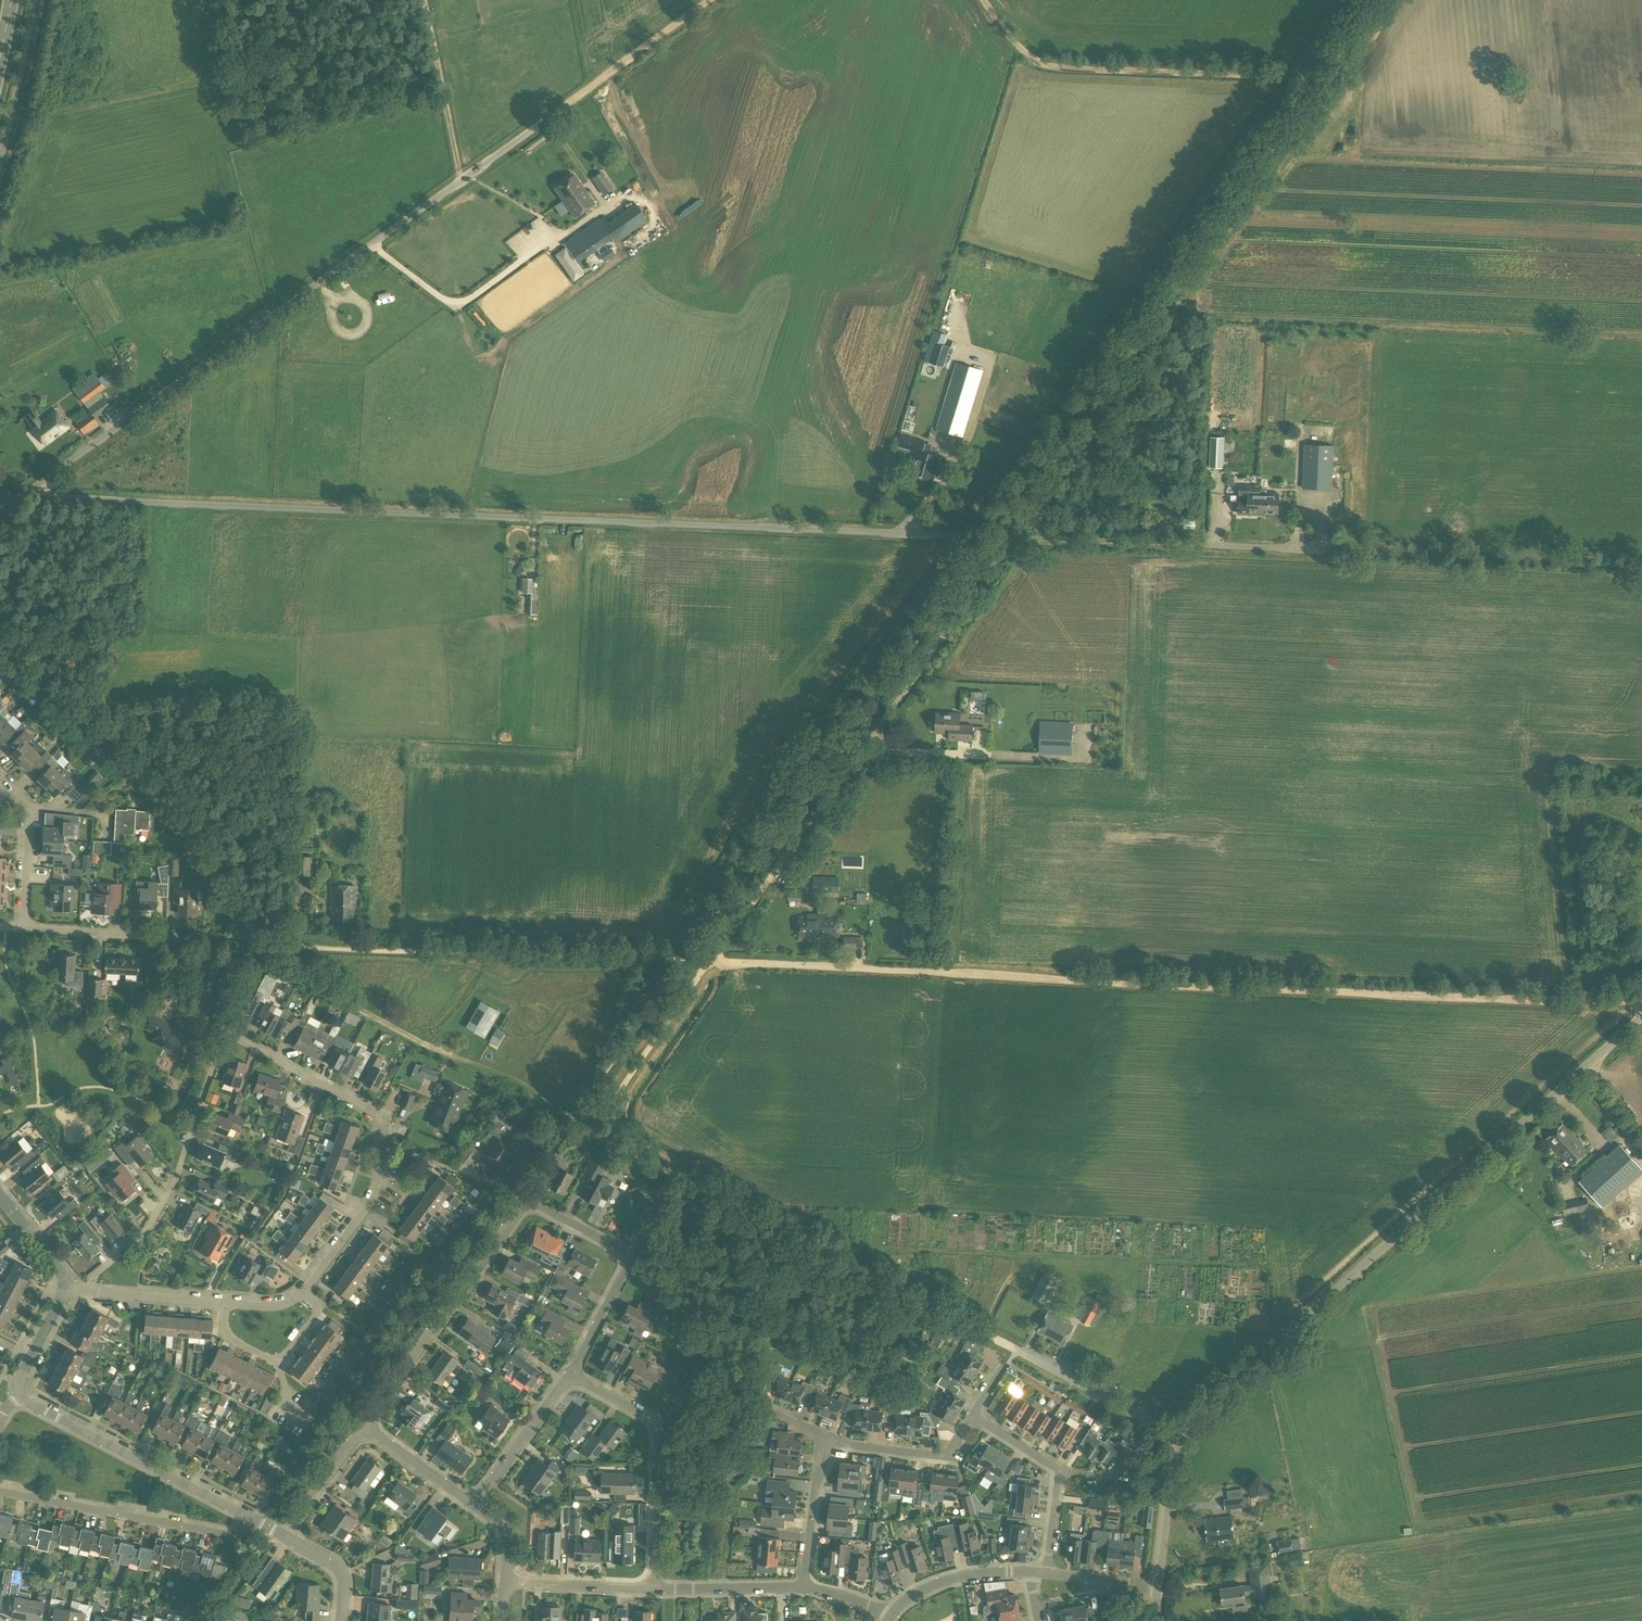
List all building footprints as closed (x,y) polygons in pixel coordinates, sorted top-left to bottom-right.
[(603,169),(593,176),(604,193),(614,186),(603,169)] [(574,175),(555,188),(575,216),(594,203),(574,175)] [(562,200),(556,205),(562,213),(569,209),(562,200)] [(578,264),(612,239),(598,219),(564,244),(569,251),(578,264)] [(610,246),(598,254),(604,262),(615,254),(610,246)] [(584,274),(565,247),(555,255),(573,281),(584,274)] [(943,368),(948,351),(930,346),(925,362),(943,368)] [(962,437),(983,370),(957,362),(936,429),(962,437)] [(945,375),(922,367),(917,382),(940,389),(945,375)] [(104,388),(98,380),(77,395),(84,404),(100,392),(104,388)] [(90,413),(76,424),(77,425),(84,434),(98,424),(99,423),(98,422),(94,418),(110,406),(103,397),(87,408),(90,413)] [(60,415),(56,411),(41,422),(33,411),(25,417),(33,428),(44,444),(68,427),(64,422),(59,416),(60,415)] [(1006,420),(1003,427),(1013,431),(1015,424),(1006,420)] [(1332,490),(1332,479),(1334,446),(1319,445),(1319,433),(1312,433),(1312,445),(1304,444),(1302,489),(1332,490)] [(1224,437),(1210,437),(1209,467),(1223,468),(1224,437)] [(1285,438),(1285,447),(1295,447),(1295,438),(1285,438)] [(934,470),(939,457),(928,453),(931,445),(919,441),(914,457),(917,458),(912,473),(929,478),(932,470),(934,470)] [(1278,512),(1279,495),(1260,494),(1260,488),(1242,487),(1242,495),(1240,495),(1239,513),(1259,514),(1259,511),(1278,512)] [(533,579),(521,579),(521,593),(530,593),(529,614),(536,614),(537,586),(533,586),(533,579)] [(6,669),(0,674),(3,677),(8,672),(6,669)] [(985,692),(971,691),(971,701),(985,701),(985,692)] [(40,701),(34,695),(31,697),(37,704),(40,701)] [(972,740),(972,726),(960,725),(960,714),(937,713),(936,732),(950,733),(949,739),(972,740)] [(59,720),(55,716),(49,722),(53,726),(59,720)] [(7,721),(7,722),(0,728),(0,744),(1,744),(11,734),(16,738),(24,730),(25,729),(28,726),(23,722),(15,729),(7,721)] [(1073,723),(1048,722),(1046,754),(1072,755),(1073,723)] [(30,734),(25,729),(24,730),(16,738),(7,747),(12,752),(10,754),(19,762),(33,748),(33,747),(28,743),(33,738),(29,734),(30,734)] [(29,768),(34,773),(42,765),(51,755),(38,742),(33,747),(33,748),(19,762),(27,770),(29,768)] [(64,769),(65,769),(51,755),(42,765),(47,770),(37,780),(46,788),(60,774),(64,769)] [(64,769),(60,774),(46,788),(54,796),(64,786),(69,791),(78,781),(69,773),(65,769),(64,769)] [(88,778),(80,786),(87,793),(95,785),(88,778)] [(136,812),(127,811),(127,810),(116,809),(114,842),(125,843),(125,832),(132,832),(132,828),(135,828),(135,829),(149,830),(150,811),(136,810),(136,812)] [(45,841),(61,842),(62,834),(67,834),(68,821),(55,821),(54,827),(44,827),(44,841),(45,841)] [(61,842),(45,841),(45,854),(54,854),(53,861),(71,862),(72,855),(62,854),(63,842),(61,842)] [(111,855),(111,842),(94,841),(93,854),(111,855)] [(945,851),(936,850),(935,867),(944,867),(945,851)] [(91,855),(83,855),(82,868),(91,869),(91,855)] [(100,863),(100,855),(92,855),(92,863),(100,863)] [(294,876),(312,876),(312,856),(293,857),(294,876)] [(0,858),(0,870),(9,870),(9,867),(7,867),(5,865),(6,858),(0,858)] [(178,876),(179,859),(169,858),(169,865),(168,876),(178,876)] [(158,882),(136,881),(135,888),(138,888),(137,899),(139,899),(138,915),(149,915),(150,909),(157,909),(157,896),(168,897),(168,884),(168,876),(169,865),(158,867),(161,883),(158,883),(158,882)] [(9,870),(0,870),(0,882),(4,882),(5,875),(7,874),(9,874),(9,870)] [(840,893),(840,878),(814,877),(814,892),(840,893)] [(199,900),(201,899),(203,896),(203,893),(202,891),(200,889),(186,889),(186,880),(175,880),(174,900),(180,901),(179,914),(194,915),(195,904),(197,905),(197,900),(199,900)] [(75,899),(75,886),(52,884),(51,900),(54,900),(54,910),(72,911),(73,899),(75,899)] [(120,896),(120,885),(100,884),(100,894),(93,894),(92,912),(112,913),(113,895),(120,896)] [(354,904),(355,885),(331,885),(331,904),(334,904),(333,919),(352,920),(353,904),(354,904)] [(800,917),(800,935),(824,935),(824,938),(837,938),(837,916),(800,917)] [(855,948),(855,937),(846,937),(846,948),(855,948)] [(82,987),(83,972),(74,971),(75,956),(59,955),(58,979),(68,980),(68,986),(82,987)] [(138,975),(139,959),(106,958),(105,973),(138,975)] [(102,995),(103,979),(89,979),(88,994),(102,995)] [(267,999),(274,985),(263,980),(257,992),(250,988),(240,1008),(252,1014),(261,996),(267,999)] [(292,988),(286,985),(282,991),(289,994),(292,988)] [(271,1034),(280,1017),(283,1010),(265,1001),(261,1011),(266,1014),(259,1028),(271,1034)] [(484,1038),(499,1013),(484,1004),(469,1029),(484,1037),(484,1038)] [(181,1055),(191,1036),(147,1013),(140,1025),(156,1034),(152,1042),(172,1053),(173,1051),(181,1055)] [(280,1017),(271,1034),(282,1040),(289,1026),(295,1029),(300,1019),(289,1014),(286,1020),(280,1017)] [(308,1022),(318,1026),(320,1021),(310,1017),(308,1022)] [(305,1052),(318,1028),(307,1022),(300,1019),(295,1029),(301,1032),(294,1046),(305,1052)] [(333,1040),(333,1041),(340,1027),(334,1024),(329,1034),(318,1028),(305,1052),(317,1058),(324,1045),(329,1048),(333,1040)] [(497,1028),(489,1041),(496,1046),(504,1033),(497,1028)] [(344,1046),(333,1041),(333,1040),(329,1048),(327,1052),(333,1055),(328,1064),(340,1070),(348,1055),(341,1051),(344,1046)] [(198,1066),(204,1055),(193,1049),(187,1060),(198,1066)] [(363,1068),(371,1053),(367,1051),(365,1055),(358,1051),(356,1057),(349,1053),(348,1055),(340,1070),(341,1069),(353,1075),(357,1066),(363,1068)] [(371,1053),(363,1068),(363,1069),(364,1069),(369,1071),(363,1083),(377,1090),(386,1073),(378,1068),(382,1059),(371,1053)] [(240,1087),(247,1064),(230,1058),(227,1067),(228,1067),(227,1071),(225,1071),(222,1081),(240,1087)] [(14,1070),(11,1062),(4,1065),(7,1072),(14,1070)] [(435,1082),(438,1071),(422,1066),(418,1076),(435,1082)] [(278,1111),(282,1099),(275,1097),(281,1081),(260,1074),(254,1090),(269,1095),(265,1107),(278,1111)] [(438,1103),(459,1111),(467,1091),(446,1082),(438,1103)] [(408,1109),(414,1095),(406,1092),(400,1106),(408,1109)] [(238,1115),(242,1106),(234,1103),(230,1112),(238,1115)] [(451,1131),(459,1111),(438,1103),(430,1123),(451,1131)] [(299,1130),(304,1117),(286,1110),(276,1137),(290,1142),(287,1151),(299,1155),(305,1138),(295,1135),(297,1129),(299,1130)] [(126,1114),(118,1121),(123,1127),(131,1119),(126,1113),(126,1114)] [(239,1131),(244,1119),(230,1113),(227,1119),(213,1113),(207,1127),(226,1135),(230,1127),(239,1131)] [(266,1125),(268,1118),(255,1115),(254,1121),(266,1125)] [(338,1131),(358,1138),(359,1134),(356,1133),(359,1126),(342,1121),(338,1131)] [(1571,1166),(1588,1151),(1563,1123),(1546,1138),(1571,1166)] [(493,1159),(505,1144),(500,1140),(505,1133),(494,1125),(485,1137),(491,1142),(483,1152),(493,1159)] [(1612,1142),(1620,1134),(1612,1126),(1604,1134),(1612,1142)] [(356,1142),(358,1138),(338,1131),(334,1142),(351,1148),(353,1141),(356,1142)] [(149,1142),(142,1134),(126,1147),(122,1142),(116,1147),(127,1162),(133,1157),(139,1165),(151,1155),(150,1153),(154,1151),(147,1143),(149,1142)] [(43,1139),(40,1142),(39,1146),(42,1149),(48,1144),(43,1139)] [(26,1153),(17,1141),(1,1155),(10,1167),(21,1158),(25,1164),(35,1155),(30,1150),(26,1153)] [(505,1144),(493,1159),(503,1167),(511,1156),(517,1161),(526,1149),(515,1141),(510,1147),(505,1144)] [(593,1144),(588,1141),(584,1149),(589,1152),(593,1144)] [(349,1154),(351,1148),(334,1142),(331,1152),(350,1159),(352,1155),(349,1154)] [(219,1150),(203,1143),(197,1158),(219,1167),(223,1157),(232,1161),(237,1150),(222,1144),(219,1150)] [(108,1147),(102,1151),(107,1158),(113,1153),(108,1147)] [(349,1163),(350,1159),(331,1152),(327,1163),(343,1169),(346,1162),(349,1163)] [(38,1187),(50,1177),(40,1165),(45,1161),(41,1156),(30,1165),(35,1170),(21,1181),(31,1192),(38,1187)] [(562,1194),(573,1175),(564,1170),(568,1164),(556,1157),(549,1171),(555,1174),(548,1186),(562,1194)] [(91,1160),(85,1165),(91,1172),(97,1167),(91,1160)] [(606,1200),(611,1191),(607,1189),(611,1181),(601,1176),(605,1168),(590,1160),(584,1173),(591,1177),(581,1196),(597,1205),(601,1197),(606,1200)] [(309,1168),(317,1171),(323,1173),(343,1180),(344,1176),(341,1175),(343,1169),(327,1163),(325,1169),(311,1164),(309,1168)] [(122,1199),(134,1189),(127,1180),(132,1176),(122,1164),(113,1171),(117,1176),(108,1183),(112,1187),(110,1188),(115,1195),(117,1193),(122,1199)] [(64,1165),(58,1169),(64,1176),(69,1172),(64,1165)] [(293,1167),(286,1165),(283,1170),(291,1173),(293,1167)] [(1579,1181),(1602,1207),(1619,1191),(1596,1166),(1579,1181)] [(86,1178),(82,1173),(76,1177),(80,1182),(86,1178)] [(341,1184),(343,1180),(323,1173),(319,1184),(336,1190),(338,1183),(341,1184)] [(432,1179),(429,1183),(446,1195),(453,1186),(439,1176),(435,1181),(432,1179)] [(213,1186),(200,1179),(193,1192),(213,1203),(217,1195),(223,1199),(229,1187),(216,1180),(213,1186)] [(429,1188),(425,1194),(440,1204),(446,1195),(429,1183),(427,1186),(429,1188)] [(658,1189),(655,1186),(651,1187),(649,1190),(649,1194),(652,1196),(656,1196),(659,1193),(658,1189)] [(68,1204),(58,1192),(42,1205),(52,1217),(62,1209),(66,1214),(79,1204),(74,1198),(68,1204)] [(301,1198),(307,1202),(310,1199),(304,1194),(301,1198)] [(419,1197),(416,1200),(433,1213),(440,1204),(425,1194),(421,1199),(419,1197)] [(454,1196),(451,1199),(458,1204),(462,1207),(465,1204),(461,1200),(454,1196)] [(312,1206),(329,1219),(332,1215),(329,1213),(334,1208),(319,1197),(312,1206)] [(304,1206),(307,1202),(301,1198),(298,1201),(304,1206)] [(1586,1198),(1576,1201),(1579,1212),(1589,1210),(1586,1198)] [(455,1208),(458,1204),(451,1199),(448,1203),(455,1208)] [(416,1206),(412,1211),(426,1222),(430,1217),(442,1226),(445,1222),(438,1217),(433,1213),(416,1200),(413,1204),(416,1206)] [(210,1209),(197,1202),(194,1208),(186,1204),(176,1225),(191,1233),(201,1212),(207,1215),(210,1209)] [(327,1222),(329,1219),(312,1206),(306,1215),(320,1226),(324,1220),(327,1222)] [(212,1221),(217,1212),(211,1210),(206,1218),(212,1221)] [(405,1215),(403,1218),(431,1240),(434,1236),(422,1227),(426,1222),(412,1211),(408,1217),(405,1215)] [(320,1226),(306,1215),(302,1221),(290,1212),(288,1215),(294,1220),(299,1224),(316,1237),(319,1233),(316,1231),(320,1226)] [(441,1213),(438,1217),(445,1222),(447,1218),(441,1213)] [(123,1229),(110,1214),(105,1219),(102,1216),(98,1219),(96,1216),(90,1221),(98,1231),(104,1226),(113,1238),(123,1229)] [(291,1224),(294,1220),(288,1215),(285,1219),(291,1224)] [(597,1217),(594,1224),(599,1227),(602,1220),(597,1217)] [(403,1224),(398,1229),(413,1240),(417,1235),(429,1243),(431,1240),(403,1218),(400,1222),(403,1224)] [(447,1218),(445,1222),(451,1226),(454,1222),(448,1218),(447,1218)] [(87,1259),(98,1249),(89,1238),(95,1233),(84,1220),(78,1225),(85,1233),(73,1243),(87,1259)] [(226,1249),(233,1236),(212,1224),(205,1237),(208,1238),(200,1251),(217,1261),(224,1248),(226,1249)] [(314,1240),(316,1237),(299,1224),(293,1233),(307,1243),(311,1238),(314,1240)] [(557,1251),(551,1248),(556,1240),(535,1229),(526,1239),(545,1249),(540,1259),(550,1265),(552,1261),(558,1264),(565,1251),(559,1248),(557,1251)] [(274,1233),(281,1238),(283,1234),(277,1230),(274,1233)] [(286,1242),(281,1238),(274,1233),(272,1237),(283,1245),(279,1251),(293,1261),(297,1256),(300,1258),(303,1254),(286,1242)] [(303,1249),(307,1243),(293,1233),(286,1242),(303,1254),(306,1251),(303,1249)] [(364,1240),(381,1253),(388,1244),(374,1234),(370,1239),(367,1237),(364,1240)] [(374,1262),(381,1253),(364,1240),(361,1244),(364,1246),(360,1252),(374,1262)] [(10,1248),(4,1241),(0,1244),(0,1256),(10,1248)] [(1625,1262),(1637,1261),(1636,1246),(1624,1247),(1625,1262)] [(596,1260),(575,1249),(572,1255),(565,1251),(554,1271),(561,1275),(567,1265),(588,1275),(596,1260)] [(368,1271),(374,1262),(360,1252),(356,1257),(353,1255),(351,1258),(368,1271)] [(386,1257),(393,1262),(395,1259),(389,1254),(386,1257)] [(261,1265),(246,1257),(235,1275),(250,1284),(257,1272),(265,1276),(273,1262),(265,1258),(261,1265)] [(386,1257),(384,1261),(390,1266),(393,1262),(386,1257)] [(534,1280),(541,1268),(522,1257),(518,1263),(509,1259),(501,1273),(519,1282),(524,1274),(534,1280)] [(361,1280),(368,1271),(351,1258),(348,1262),(351,1264),(347,1270),(361,1280)] [(2,1269),(30,1283),(31,1281),(29,1276),(33,1270),(16,1261),(12,1268),(4,1264),(2,1269)] [(156,1275),(161,1271),(155,1265),(150,1269),(156,1275)] [(29,1284),(30,1283),(2,1269),(0,1273),(8,1276),(4,1283),(21,1292),(25,1285),(29,1284)] [(355,1289),(361,1280),(347,1270),(343,1275),(340,1273),(338,1276),(355,1289)] [(376,1283),(382,1276),(376,1272),(370,1279),(376,1283)] [(1047,1303),(1058,1280),(1044,1273),(1032,1296),(1047,1303)] [(577,1315),(585,1298),(577,1294),(580,1287),(555,1274),(548,1285),(565,1294),(561,1300),(569,1304),(567,1310),(577,1315)] [(360,1293),(355,1289),(338,1276),(335,1280),(338,1282),(333,1288),(347,1298),(352,1293),(363,1302),(366,1298),(360,1293)] [(21,1292),(4,1283),(1,1290),(0,1290),(0,1296),(18,1305),(19,1303),(18,1298),(21,1292)] [(508,1311),(515,1298),(492,1286),(485,1298),(496,1304),(492,1312),(504,1318),(508,1310),(508,1311)] [(360,1293),(366,1298),(369,1294),(362,1289),(360,1293)] [(530,1308),(534,1300),(524,1295),(520,1293),(516,1300),(530,1308)] [(1101,1303),(1104,1297),(1098,1295),(1095,1300),(1087,1296),(1082,1305),(1075,1316),(1080,1319),(1079,1320),(1090,1326),(1091,1324),(1096,1326),(1107,1306),(1101,1303)] [(9,1314),(13,1307),(17,1307),(18,1305),(0,1296),(0,1310),(9,1314)] [(369,1307),(372,1302),(366,1298),(363,1302),(369,1307)] [(640,1311),(628,1305),(620,1320),(635,1328),(633,1334),(640,1337),(642,1332),(646,1324),(649,1326),(657,1312),(644,1305),(640,1311)] [(82,1318),(85,1320),(103,1329),(106,1323),(116,1328),(119,1323),(92,1308),(88,1315),(86,1314),(84,1316),(83,1316),(82,1318)] [(9,1314),(0,1310),(0,1323),(7,1327),(8,1325),(6,1320),(9,1314)] [(562,1343),(569,1329),(557,1323),(560,1317),(546,1310),(541,1321),(549,1325),(544,1334),(562,1343)] [(156,1333),(157,1312),(153,1311),(153,1315),(145,1314),(144,1332),(151,1333),(150,1347),(154,1347),(155,1340),(155,1333),(156,1333)] [(664,1311),(662,1319),(668,1321),(670,1313),(664,1311)] [(166,1334),(167,1316),(161,1316),(162,1312),(157,1312),(156,1333),(166,1334)] [(176,1349),(179,1314),(175,1313),(175,1317),(167,1316),(166,1334),(173,1334),(172,1349),(176,1349)] [(1064,1344),(1074,1326),(1048,1313),(1039,1331),(1064,1344)] [(189,1336),(190,1318),(184,1318),(184,1314),(179,1314),(176,1349),(181,1349),(182,1335),(189,1336)] [(200,1337),(201,1315),(197,1315),(197,1319),(190,1318),(189,1336),(200,1337)] [(201,1315),(200,1337),(211,1338),(212,1320),(206,1319),(206,1316),(201,1315)] [(485,1352),(495,1338),(468,1319),(458,1332),(470,1341),(471,1340),(474,1342),(473,1343),(485,1352)] [(112,1334),(103,1329),(85,1320),(82,1327),(80,1325),(78,1328),(77,1327),(76,1330),(97,1341),(100,1334),(110,1339),(112,1334)] [(318,1332),(335,1345),(342,1336),(325,1323),(318,1332)] [(514,1324),(510,1330),(514,1333),(518,1327),(514,1324)] [(103,1344),(97,1341),(76,1330),(72,1336),(70,1335),(69,1338),(67,1337),(66,1340),(84,1349),(87,1351),(87,1350),(91,1344),(94,1346),(100,1349),(103,1344)] [(328,1355),(335,1345),(318,1332),(311,1342),(328,1355)] [(632,1336),(629,1344),(635,1347),(638,1338),(632,1336)] [(964,1355),(959,1363),(976,1374),(978,1372),(976,1372),(983,1362),(973,1356),(981,1344),(969,1337),(963,1347),(964,1347),(960,1352),(964,1355)] [(513,1346),(503,1339),(498,1347),(507,1354),(513,1346)] [(321,1364),(328,1355),(311,1342),(304,1351),(321,1364)] [(629,1350),(617,1343),(613,1349),(607,1346),(596,1365),(610,1373),(616,1360),(622,1363),(629,1350)] [(535,1370),(532,1367),(533,1365),(525,1360),(530,1354),(519,1346),(503,1367),(508,1370),(505,1374),(512,1379),(513,1377),(524,1385),(525,1384),(531,1388),(543,1372),(537,1368),(535,1370)] [(87,1351),(84,1349),(81,1355),(67,1347),(63,1354),(61,1353),(59,1356),(58,1355),(57,1357),(60,1359),(78,1368),(81,1362),(91,1366),(97,1355),(87,1350),(87,1351)] [(220,1372),(230,1353),(219,1347),(209,1367),(220,1372)] [(313,1375),(321,1364),(304,1351),(296,1362),(313,1375)] [(441,1384),(459,1360),(445,1351),(436,1364),(437,1365),(434,1369),(433,1368),(428,1375),(441,1384)] [(230,1377),(240,1358),(230,1353),(220,1372),(230,1377)] [(655,1373),(647,1369),(650,1365),(633,1356),(625,1371),(631,1374),(627,1382),(634,1386),(635,1383),(647,1389),(652,1379),(660,1383),(665,1374),(659,1370),(656,1371),(655,1373)] [(242,1383),(251,1364),(240,1358),(230,1377),(242,1383)] [(52,1367),(51,1369),(54,1371),(72,1380),(75,1373),(85,1378),(86,1378),(88,1373),(78,1368),(60,1359),(57,1366),(55,1365),(53,1367),(52,1367)] [(476,1374),(480,1367),(468,1359),(463,1365),(476,1374)] [(307,1383),(313,1375),(296,1362),(288,1372),(298,1379),(299,1377),(307,1383)] [(936,1373),(942,1377),(944,1378),(949,1381),(955,1385),(959,1380),(968,1385),(974,1376),(975,1376),(976,1374),(959,1363),(953,1372),(942,1364),(936,1373)] [(253,1389),(263,1370),(251,1364),(242,1383),(253,1389)] [(833,1364),(829,1372),(837,1376),(841,1369),(833,1364)] [(785,1374),(767,1366),(766,1380),(777,1384),(772,1394),(783,1399),(783,1400),(785,1401),(793,1382),(784,1378),(785,1374)] [(263,1370),(253,1389),(262,1393),(266,1385),(269,1386),(274,1376),(263,1370)] [(72,1380),(54,1371),(51,1378),(49,1376),(47,1379),(46,1378),(45,1381),(66,1392),(69,1385),(79,1390),(81,1385),(82,1385),(72,1380)] [(1030,1384),(1032,1380),(1022,1373),(1020,1377),(1030,1384)] [(177,1376),(173,1383),(178,1385),(182,1379),(177,1376)] [(942,1377),(937,1384),(945,1389),(944,1390),(947,1393),(942,1401),(960,1412),(961,1410),(960,1410),(966,1400),(957,1394),(961,1388),(955,1385),(949,1381),(944,1378),(942,1377)] [(1040,1390),(1042,1386),(1032,1380),(1030,1384),(1040,1390)] [(808,1397),(813,1385),(804,1381),(802,1385),(793,1382),(785,1401),(787,1402),(788,1401),(798,1405),(802,1395),(808,1397)] [(223,1393),(227,1384),(221,1382),(217,1390),(223,1393)] [(115,1420),(124,1402),(117,1399),(122,1389),(112,1384),(105,1396),(111,1399),(103,1414),(110,1417),(109,1420),(111,1421),(111,1422),(113,1423),(115,1420)] [(823,1416),(831,1397),(822,1393),(823,1389),(813,1385),(808,1397),(815,1400),(811,1410),(821,1414),(821,1415),(823,1416)] [(1050,1397),(1052,1393),(1042,1386),(1040,1390),(1050,1397)] [(482,1403),(489,1394),(480,1387),(473,1396),(482,1403)] [(995,1397),(1001,1401),(996,1409),(1007,1417),(1020,1398),(1008,1390),(1007,1392),(1001,1388),(995,1397)] [(127,1426),(136,1408),(129,1405),(134,1395),(129,1392),(124,1402),(115,1420),(122,1423),(120,1425),(123,1427),(122,1428),(125,1429),(127,1426)] [(1052,1393),(1050,1397),(1060,1403),(1062,1399),(1052,1393)] [(846,1413),(850,1403),(852,1398),(841,1394),(838,1400),(831,1397),(823,1416),(825,1417),(826,1416),(836,1420),(841,1410),(846,1413)] [(438,1397),(434,1403),(446,1413),(451,1406),(438,1397)] [(136,1408),(127,1426),(133,1429),(132,1432),(135,1433),(134,1434),(137,1435),(147,1415),(141,1411),(146,1401),(141,1398),(136,1408)] [(1030,1405),(1030,1404),(1020,1398),(1007,1417),(1018,1424),(1029,1406),(1030,1405)] [(1074,1409),(1076,1405),(1067,1399),(1065,1404),(1074,1409)] [(430,1412),(414,1400),(409,1404),(407,1403),(400,1412),(404,1415),(400,1421),(411,1428),(414,1423),(420,1426),(430,1412)] [(958,1415),(960,1412),(942,1401),(937,1410),(933,1407),(929,1413),(936,1427),(942,1418),(951,1423),(957,1414),(958,1415)] [(871,1405),(869,1403),(862,1402),(860,1405),(850,1403),(846,1413),(845,1416),(855,1417),(854,1428),(865,1429),(865,1431),(867,1431),(870,1410),(871,1405)] [(162,1440),(164,1436),(172,1419),(166,1415),(171,1406),(166,1403),(161,1413),(152,1430),(159,1434),(157,1436),(160,1437),(159,1438),(162,1440)] [(1040,1414),(1042,1412),(1030,1404),(1030,1405),(1029,1406),(1018,1424),(1029,1431),(1040,1414)] [(496,1437),(508,1420),(496,1410),(496,1409),(491,1405),(480,1419),(486,1424),(484,1427),(496,1437)] [(576,1441),(594,1416),(578,1405),(566,1421),(567,1422),(561,1430),(576,1441)] [(1076,1405),(1074,1409),(1083,1415),(1086,1411),(1076,1405)] [(889,1421),(891,1408),(880,1407),(880,1411),(870,1410),(867,1431),(870,1431),(870,1430),(881,1431),(883,1421),(889,1421)] [(908,1436),(910,1415),(901,1414),(901,1410),(891,1408),(889,1421),(896,1422),(894,1433),(906,1434),(906,1436),(908,1436)] [(184,1425),(177,1421),(183,1412),(177,1409),(172,1419),(164,1436),(170,1440),(169,1442),(172,1443),(171,1444),(174,1446),(183,1428),(184,1425)] [(936,1427),(929,1413),(921,1412),(920,1416),(910,1415),(908,1436),(911,1436),(911,1435),(922,1436),(922,1434),(930,1435),(931,1426),(936,1427)] [(1043,1434),(1052,1418),(1042,1412),(1040,1414),(1029,1431),(1040,1438),(1043,1434)] [(202,1434),(195,1431),(200,1421),(189,1415),(184,1425),(183,1428),(189,1431),(181,1445),(188,1449),(187,1451),(189,1453),(189,1454),(191,1455),(193,1452),(202,1434)] [(1054,1441),(1066,1422),(1054,1415),(1052,1418),(1043,1434),(1054,1441)] [(612,1447),(624,1431),(610,1421),(595,1443),(590,1439),(581,1451),(593,1459),(605,1442),(612,1447)] [(1065,1448),(1077,1429),(1066,1422),(1054,1441),(1065,1448)] [(214,1440),(213,1440),(207,1437),(212,1427),(207,1424),(202,1434),(193,1452),(200,1455),(198,1457),(201,1459),(200,1460),(203,1461),(212,1443),(214,1440)] [(460,1473),(471,1458),(446,1440),(454,1429),(447,1424),(436,1439),(443,1443),(435,1454),(446,1463),(447,1462),(452,1465),(452,1467),(460,1473)] [(1097,1456),(1105,1442),(1098,1437),(1099,1434),(1090,1429),(1081,1443),(1087,1447),(1083,1452),(1095,1460),(1097,1456)] [(232,1449),(225,1446),(230,1436),(218,1430),(213,1440),(214,1440),(212,1443),(218,1446),(211,1461),(218,1464),(216,1467),(219,1468),(218,1469),(221,1470),(223,1467),(232,1449)] [(802,1441),(787,1439),(788,1433),(774,1431),(773,1441),(771,1440),(770,1450),(771,1451),(778,1451),(784,1452),(801,1454),(802,1441)] [(1129,1442),(1132,1437),(1127,1433),(1124,1438),(1129,1442)] [(1117,1461),(1126,1446),(1118,1441),(1116,1444),(1108,1438),(1105,1442),(1097,1456),(1108,1463),(1112,1458),(1117,1461)] [(232,1449),(223,1467),(229,1470),(228,1473),(231,1474),(230,1475),(233,1476),(243,1456),(236,1452),(241,1442),(236,1440),(232,1449)] [(1151,1445),(1146,1441),(1143,1446),(1149,1449),(1151,1445)] [(1117,1461),(1115,1463),(1127,1470),(1131,1465),(1136,1468),(1146,1454),(1137,1448),(1135,1451),(1127,1445),(1126,1446),(1117,1461)] [(985,1451),(980,1448),(968,1467),(977,1473),(982,1464),(989,1468),(989,1469),(999,1453),(988,1446),(985,1451)] [(578,1453),(569,1447),(565,1453),(562,1457),(571,1462),(578,1453)] [(771,1451),(769,1470),(798,1473),(800,1460),(783,1458),(784,1452),(778,1451),(771,1451)] [(989,1469),(989,1468),(984,1477),(992,1481),(993,1479),(999,1483),(996,1487),(999,1489),(1002,1485),(1008,1475),(1003,1471),(1010,1460),(999,1453),(989,1469)] [(253,1491),(261,1473),(255,1470),(260,1460),(255,1458),(241,1485),(247,1488),(246,1491),(249,1492),(248,1493),(251,1494),(253,1491)] [(374,1464),(367,1459),(362,1466),(363,1467),(361,1469),(360,1468),(351,1481),(355,1484),(351,1489),(364,1498),(367,1492),(365,1490),(381,1469),(383,1465),(377,1461),(374,1464)] [(547,1466),(538,1459),(522,1481),(540,1495),(552,1478),(557,1482),(565,1470),(552,1460),(547,1466)] [(1013,1469),(1019,1472),(1023,1463),(1017,1460),(1013,1469)] [(261,1473),(253,1491),(259,1494),(258,1497),(260,1498),(260,1499),(262,1500),(272,1482),(278,1486),(284,1473),(278,1469),(273,1479),(266,1476),(271,1466),(267,1463),(261,1473)] [(840,1475),(859,1477),(867,1478),(868,1466),(843,1463),(842,1475),(840,1475)] [(576,1465),(575,1474),(585,1474),(585,1466),(576,1465)] [(877,1466),(876,1479),(883,1480),(884,1467),(877,1466)] [(881,1501),(889,1502),(890,1493),(902,1495),(902,1493),(903,1488),(905,1469),(892,1468),(890,1484),(883,1483),(881,1501)] [(902,1493),(902,1495),(914,1496),(913,1505),(922,1506),(922,1500),(924,1487),(916,1487),(918,1471),(905,1469),(903,1488),(902,1493)] [(633,1493),(633,1490),(634,1474),(602,1473),(602,1470),(593,1470),(593,1485),(598,1485),(598,1486),(601,1486),(601,1492),(633,1493)] [(944,1492),(946,1474),(933,1473),(931,1488),(924,1487),(922,1500),(930,1501),(932,1491),(944,1492)] [(946,1474),(944,1492),(957,1494),(959,1476),(946,1474)] [(859,1478),(859,1477),(840,1475),(838,1488),(849,1489),(848,1495),(861,1497),(862,1490),(862,1484),(857,1483),(857,1477),(859,1478)] [(1018,1497),(1038,1499),(1039,1494),(1035,1493),(1036,1486),(1030,1485),(1031,1479),(1018,1477),(1017,1484),(1013,1483),(1011,1496),(1018,1497)] [(774,1503),(795,1506),(797,1492),(783,1491),(784,1482),(768,1480),(767,1495),(776,1496),(776,1503),(774,1503)] [(400,1503),(398,1506),(409,1515),(417,1505),(412,1501),(411,1502),(410,1501),(414,1496),(414,1493),(408,1489),(409,1489),(398,1481),(388,1494),(384,1501),(390,1505),(394,1499),(400,1503)] [(1275,1493),(1273,1484),(1265,1486),(1266,1492),(1269,1494),(1275,1493)] [(590,1500),(591,1491),(574,1491),(574,1499),(590,1500)] [(970,1494),(961,1497),(961,1498),(966,1515),(975,1513),(973,1502),(970,1494)] [(1038,1504),(1038,1499),(1018,1497),(1011,1496),(1011,1501),(1018,1502),(1017,1509),(1014,1509),(1013,1516),(1026,1517),(1027,1510),(1033,1511),(1034,1504),(1038,1504)] [(829,1515),(848,1518),(848,1517),(847,1517),(847,1511),(853,1511),(853,1506),(854,1499),(841,1497),(840,1504),(830,1503),(829,1515)] [(1225,1510),(1245,1507),(1244,1497),(1224,1499),(1225,1510)] [(1108,1499),(1099,1498),(1097,1509),(1106,1510),(1108,1499)] [(979,1500),(973,1502),(975,1513),(976,1514),(978,1511),(984,1505),(979,1500)] [(607,1505),(599,1502),(596,1507),(604,1511),(607,1505)] [(612,1514),(617,1506),(612,1503),(607,1510),(612,1514)] [(795,1506),(774,1503),(773,1511),(763,1509),(761,1524),(777,1526),(778,1517),(792,1519),(793,1506),(795,1506)] [(569,1523),(569,1505),(563,1504),(563,1505),(561,1505),(560,1524),(567,1524),(567,1523),(569,1523)] [(356,1521),(334,1505),(320,1524),(339,1537),(344,1530),(347,1532),(356,1521)] [(1155,1506),(1146,1505),(1145,1514),(1153,1515),(1155,1506)] [(449,1539),(456,1529),(440,1517),(443,1514),(433,1507),(417,1528),(437,1543),(443,1534),(449,1539)] [(13,1517),(0,1513),(1,1510),(0,1510),(0,1534),(8,1536),(13,1517)] [(1119,1521),(1120,1511),(1108,1510),(1107,1519),(1119,1521)] [(848,1524),(848,1518),(829,1515),(829,1516),(831,1516),(829,1528),(840,1529),(839,1536),(852,1537),(853,1531),(853,1525),(848,1524)] [(1208,1540),(1234,1537),(1232,1516),(1205,1519),(1208,1540)] [(32,1525),(19,1521),(20,1518),(13,1517),(8,1536),(7,1537),(17,1540),(16,1542),(27,1545),(28,1543),(27,1543),(32,1525)] [(74,1526),(61,1522),(62,1519),(55,1517),(52,1530),(47,1549),(52,1551),(54,1546),(56,1547),(59,1545),(59,1543),(70,1546),(70,1544),(70,1543),(74,1526)] [(579,1533),(580,1517),(570,1517),(569,1533),(579,1533)] [(1026,1526),(1026,1519),(1008,1517),(1007,1524),(1008,1524),(1008,1528),(1006,1528),(1005,1533),(1007,1534),(1007,1535),(1011,1536),(1034,1539),(1034,1535),(1032,1535),(1030,1533),(1031,1526),(1026,1526)] [(52,1530),(39,1527),(40,1523),(33,1522),(32,1525),(27,1543),(28,1543),(37,1545),(36,1547),(47,1550),(47,1549),(52,1530)] [(94,1531),(82,1527),(83,1524),(75,1522),(74,1526),(70,1543),(70,1544),(79,1546),(79,1548),(90,1551),(90,1549),(94,1531)] [(954,1528),(957,1541),(959,1551),(965,1549),(966,1555),(980,1552),(976,1531),(969,1533),(967,1523),(954,1526),(954,1528)] [(940,1560),(953,1557),(951,1543),(957,1541),(954,1528),(954,1526),(953,1524),(938,1527),(939,1530),(934,1530),(940,1560)] [(632,1540),(633,1532),(630,1532),(630,1525),(611,1525),(611,1527),(614,1527),(613,1562),(632,1562),(632,1544),(631,1544),(631,1540),(632,1540)] [(109,1556),(114,1536),(102,1533),(103,1529),(95,1527),(94,1531),(90,1549),(99,1551),(99,1553),(109,1556)] [(760,1548),(779,1551),(780,1538),(770,1537),(771,1529),(762,1528),(761,1538),(758,1538),(757,1547),(760,1547),(760,1548)] [(1095,1529),(1093,1531),(1092,1541),(1084,1540),(1081,1561),(1094,1562),(1096,1548),(1102,1549),(1102,1548),(1104,1537),(1104,1531),(1095,1529)] [(559,1558),(561,1532),(554,1531),(552,1533),(538,1532),(537,1558),(542,1558),(544,1556),(550,1556),(550,1557),(559,1558)] [(1122,1547),(1123,1540),(1111,1539),(1111,1532),(1104,1531),(1104,1537),(1102,1548),(1109,1549),(1107,1564),(1120,1565),(1122,1547)] [(1084,1540),(1084,1535),(1072,1533),(1071,1538),(1068,1559),(1081,1561),(1084,1540)] [(387,1547),(392,1542),(384,1535),(381,1537),(380,1536),(378,1538),(380,1540),(379,1541),(386,1547),(387,1547)] [(1033,1543),(1034,1539),(1011,1536),(1007,1535),(1005,1547),(1008,1552),(1012,1552),(1012,1548),(1028,1550),(1029,1544),(1031,1542),(1033,1543)] [(1122,1547),(1120,1565),(1133,1567),(1135,1552),(1141,1553),(1143,1535),(1136,1535),(1135,1541),(1123,1540),(1122,1547)] [(134,1544),(133,1544),(121,1541),(122,1538),(114,1536),(109,1556),(109,1557),(118,1559),(118,1561),(129,1564),(129,1562),(134,1544)] [(176,1545),(163,1542),(164,1539),(156,1537),(153,1549),(154,1549),(151,1558),(152,1558),(161,1560),(160,1562),(171,1565),(172,1563),(176,1545)] [(995,1537),(988,1538),(989,1552),(996,1551),(995,1537)] [(598,1561),(599,1540),(575,1539),(574,1560),(598,1561)] [(1279,1554),(1294,1552),(1291,1539),(1277,1541),(1279,1554)] [(154,1549),(153,1549),(141,1546),(142,1543),(134,1541),(133,1544),(134,1544),(129,1562),(138,1564),(138,1566),(149,1569),(152,1558),(151,1558),(154,1549)] [(196,1550),(184,1547),(185,1544),(177,1542),(176,1545),(172,1563),(181,1566),(180,1568),(191,1570),(191,1568),(196,1550)] [(845,1567),(846,1562),(846,1558),(847,1548),(848,1544),(837,1543),(836,1551),(826,1550),(824,1571),(838,1572),(839,1566),(845,1567)] [(902,1558),(903,1563),(903,1562),(909,1561),(912,1571),(926,1567),(920,1547),(906,1551),(904,1543),(897,1545),(899,1549),(901,1558),(902,1558)] [(196,1550),(191,1568),(201,1571),(200,1573),(219,1578),(221,1570),(225,1571),(226,1566),(214,1563),(216,1556),(203,1552),(204,1549),(196,1547),(196,1550)] [(778,1565),(779,1551),(760,1548),(759,1552),(757,1552),(756,1560),(758,1560),(757,1570),(766,1571),(768,1564),(778,1565)] [(847,1548),(846,1558),(846,1562),(852,1563),(851,1577),(865,1579),(867,1558),(853,1556),(854,1549),(847,1548)] [(905,1567),(903,1562),(903,1563),(902,1558),(901,1558),(899,1549),(887,1553),(889,1560),(881,1563),(887,1583),(901,1579),(898,1569),(905,1567)] [(412,1562),(413,1554),(397,1553),(396,1561),(412,1562)] [(424,1568),(441,1562),(438,1553),(421,1558),(424,1568)] [(272,1599),(292,1571),(272,1557),(252,1585),(272,1599)] [(465,1559),(460,1559),(460,1558),(449,1557),(448,1577),(480,1578),(481,1559),(465,1558),(465,1559)] [(392,1583),(393,1577),(389,1577),(390,1565),(373,1563),(371,1590),(388,1591),(388,1582),(392,1583)] [(1268,1564),(1250,1567),(1252,1584),(1220,1588),(1222,1603),(1246,1600),(1246,1595),(1253,1594),(1253,1598),(1272,1595),(1268,1564)] [(11,1583),(14,1570),(5,1568),(2,1582),(11,1583)] [(14,1570),(11,1583),(20,1585),(22,1571),(14,1570)] [(200,1575),(193,1573),(191,1580),(198,1581),(200,1575)] [(46,1587),(48,1576),(42,1575),(40,1586),(46,1587)] [(48,1576),(46,1587),(52,1588),(54,1577),(48,1576)] [(1001,1590),(999,1581),(987,1582),(989,1592),(1001,1590)] [(319,1620),(320,1610),(318,1610),(319,1606),(315,1606),(317,1584),(297,1582),(295,1608),(306,1609),(305,1620),(319,1620)] [(406,1598),(416,1598),(416,1583),(406,1583),(406,1598)] [(998,1610),(1018,1607),(1016,1595),(1007,1596),(1005,1589),(1001,1590),(989,1592),(987,1593),(989,1604),(986,1605),(984,1606),(984,1609),(984,1612),(998,1610)] [(479,1601),(467,1601),(467,1593),(452,1592),(450,1620),(471,1620),(471,1613),(478,1613),(479,1601)] [(25,1620),(26,1620),(26,1618),(40,1620),(39,1620),(40,1620),(45,1596),(38,1595),(37,1600),(29,1599),(25,1620)] [(25,1620),(29,1599),(15,1596),(11,1618),(12,1618),(12,1616),(25,1618),(25,1620)] [(210,1606),(215,1599),(210,1596),(205,1603),(210,1606)] [(241,1607),(243,1598),(236,1596),(233,1605),(241,1607)] [(70,1610),(63,1609),(64,1600),(51,1598),(48,1612),(55,1613),(53,1620),(68,1620),(70,1610)] [(409,1609),(409,1600),(396,1599),(395,1608),(409,1609)] [(68,1620),(83,1620),(83,1619),(90,1620),(92,1605),(79,1603),(80,1602),(72,1600),(70,1610),(68,1620)] [(111,1618),(104,1617),(106,1608),(99,1607),(100,1602),(93,1601),(92,1605),(90,1620),(95,1620),(110,1620),(111,1618)] [(390,1605),(369,1603),(367,1620),(389,1620),(390,1605)] [(534,1615),(534,1620),(560,1620),(560,1607),(554,1607),(554,1605),(546,1604),(546,1607),(543,1606),(542,1615),(534,1615)] [(1076,1620),(1095,1620),(1094,1617),(1088,1618),(1086,1605),(1073,1607),(1076,1620)] [(791,1607),(791,1615),(800,1615),(800,1607),(791,1607)] [(998,1610),(999,1617),(992,1618),(993,1620),(1007,1620),(1020,1619),(1018,1607),(998,1610)] [(1073,1607),(1061,1609),(1063,1620),(1076,1620),(1073,1607)] [(134,1609),(127,1608),(126,1612),(119,1610),(117,1619),(111,1618),(110,1620),(132,1620),(134,1609)] [(143,1615),(144,1609),(134,1608),(134,1609),(132,1620),(145,1620),(146,1615),(143,1615)] [(577,1613),(576,1620),(607,1620),(607,1613),(596,1612),(596,1609),(584,1608),(583,1613),(577,1613)] [(756,1609),(741,1609),(742,1620),(768,1620),(768,1613),(756,1613),(756,1609)] [(651,1612),(634,1611),(634,1620),(650,1620),(651,1612)] [(240,1620),(242,1620),(248,1620),(250,1614),(242,1612),(240,1620)] [(736,1612),(722,1613),(722,1617),(709,1617),(709,1620),(736,1620),(736,1612)]
